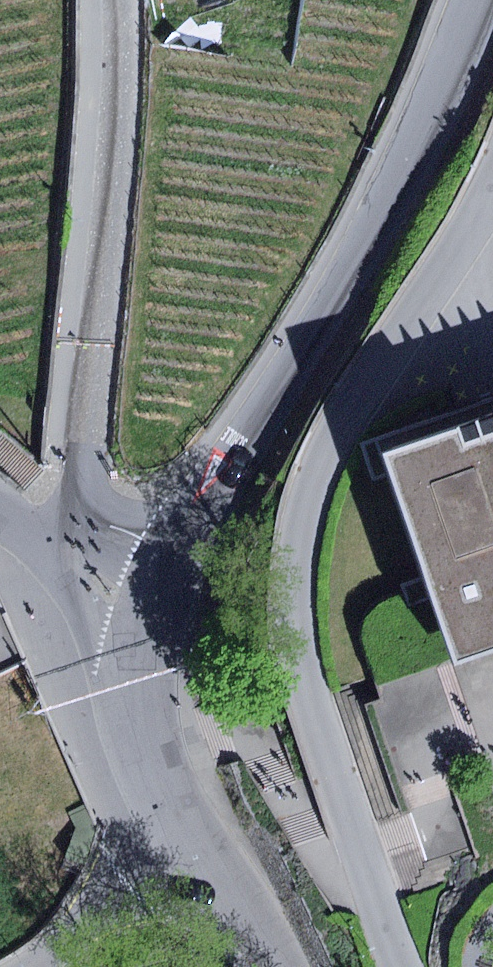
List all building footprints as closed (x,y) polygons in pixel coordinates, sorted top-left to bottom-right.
[(381,454),(453,666),(492,652),(492,415),(381,454)]
